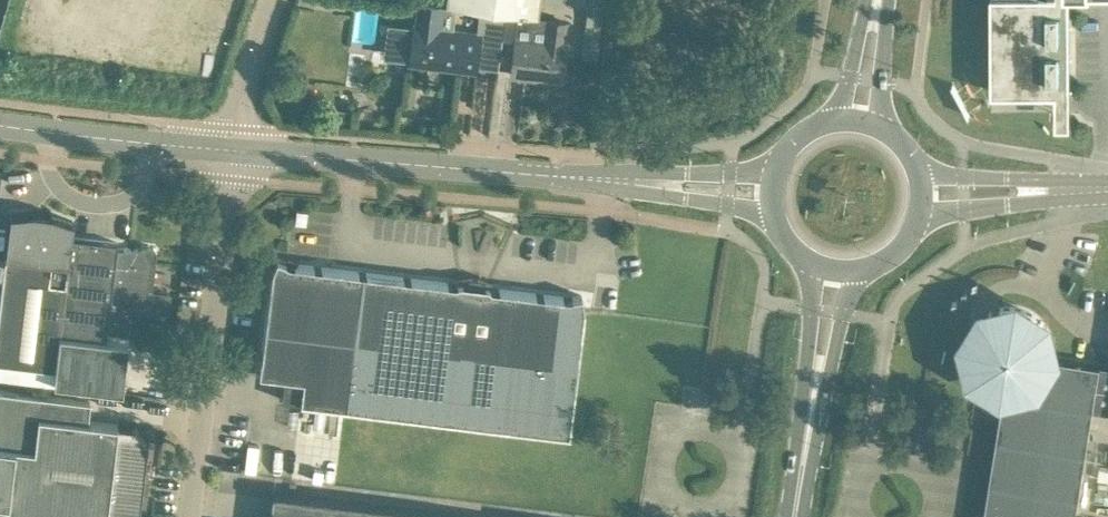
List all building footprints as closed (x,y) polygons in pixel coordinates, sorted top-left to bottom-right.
[(581,56),(597,58),(605,0),(589,0),(581,56)] [(992,92),(1070,92),(1070,0),(992,0),(992,92)] [(634,4),(617,1),(611,38),(622,39),(624,30),(629,31),(634,4)] [(455,8),(441,7),(442,5),(419,2),(417,24),(414,24),(409,61),(429,63),(430,60),(475,66),(480,32),(452,29),(455,8)] [(384,14),(399,16),(400,6),(385,4),(384,14)] [(505,13),(486,11),(482,42),(500,45),(505,13)] [(515,37),(511,70),(543,74),(542,78),(561,80),(566,43),(563,42),(565,21),(547,19),(545,40),(515,37)] [(350,123),(351,110),(336,109),(335,122),(350,123)] [(0,304),(0,362),(47,368),(56,369),(54,384),(65,385),(123,391),(129,335),(107,333),(117,247),(118,242),(83,238),(72,237),(74,221),(51,213),(47,216),(37,215),(34,211),(10,213),(7,235),(5,254),(1,299),(0,304)] [(117,247),(107,333),(129,335),(132,309),(169,313),(172,292),(152,290),(153,285),(157,251),(154,246),(142,245),(138,248),(124,247),(124,248),(117,247)] [(272,270),(259,372),(303,378),(300,401),(569,434),(584,309),(582,294),(568,296),(492,287),(485,284),(462,282),(455,283),(290,262),(277,257),(272,270)] [(1101,364),(1052,356),(1052,355),(1050,355),(1051,345),(1052,345),(1052,341),(1051,338),(1050,334),(1049,331),(1047,328),(1045,325),(1043,322),(1041,319),(1038,317),(1035,315),(1032,313),(1029,311),(1026,309),(1022,308),(1019,307),(1015,307),(1012,307),(1008,307),(1005,307),(1001,308),(1002,315),(999,316),(995,318),(992,320),(989,322),(986,325),(984,328),(981,331),(975,327),(973,330),(971,333),(970,337),(969,340),(969,344),(968,348),(969,351),(969,355),(970,358),(971,362),(972,365),(973,369),(975,372),(977,375),(980,377),(982,380),(985,382),(988,384),(991,386),(995,388),(998,389),(1002,390),(1005,390),(985,516),(1077,516),(1094,410),(1101,364)] [(1101,364),(1094,410),(1107,412),(1107,365),(1101,364)] [(148,440),(136,425),(87,419),(89,400),(38,394),(0,389),(0,516),(138,516),(148,440)] [(288,489),(296,490),(297,482),(289,481),(288,489)] [(449,513),(429,510),(273,491),(270,516),(448,516),(449,513)]
